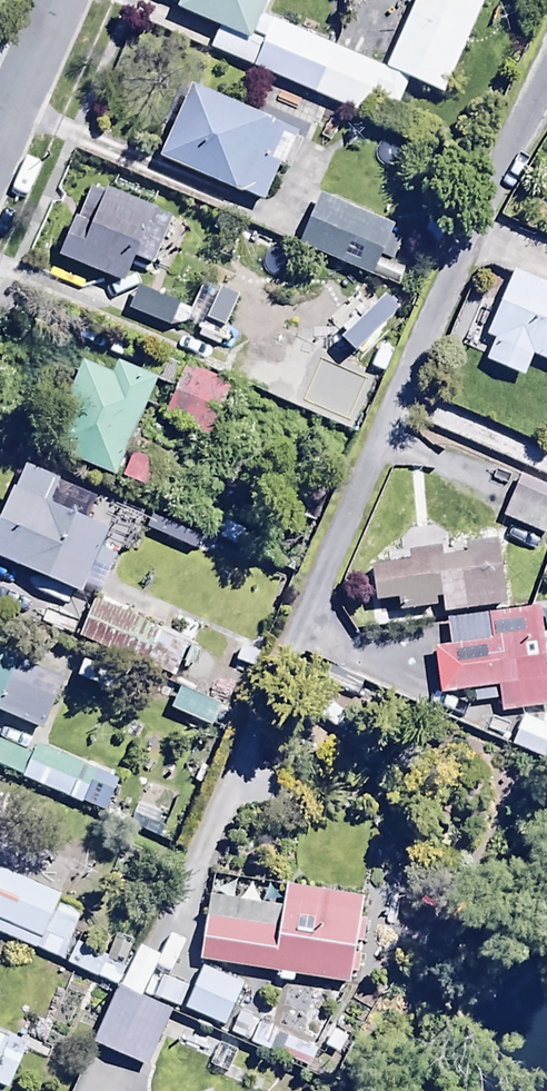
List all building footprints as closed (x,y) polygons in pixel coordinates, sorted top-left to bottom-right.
[(358,113),(366,93),(393,105),(406,76),(259,11),(264,0),(175,0),(173,5),(217,24),(207,46),(358,113)] [(382,65),(441,90),(479,0),(410,0),(382,65)] [(156,153),(262,197),(276,164),(290,170),(302,142),(278,132),(282,122),(185,82),(156,153)] [(84,180),(55,254),(120,280),(131,254),(148,262),(168,213),(84,180)] [(394,285),(398,276),(371,265),(376,255),(390,260),(402,233),(389,228),(391,224),(316,191),(294,242),(394,285)] [(509,269),(482,332),(489,336),(480,358),(523,376),(532,354),(546,360),(546,285),(509,269)] [(134,288),(126,308),(167,325),(175,305),(134,288)] [(48,436),(115,464),(154,373),(110,354),(104,368),(81,359),(48,436)] [(169,392),(161,415),(194,427),(202,405),(169,392)] [(0,511),(0,552),(99,596),(120,548),(101,540),(108,524),(48,497),(58,476),(22,460),(0,511)] [(516,472),(499,518),(546,536),(546,484),(516,472)] [(408,559),(370,563),(374,599),(397,597),(398,608),(438,603),(437,593),(441,593),(443,610),(504,603),(497,536),(407,547),(408,559)] [(445,615),(448,644),(434,645),(439,692),(471,689),(472,701),(498,698),(499,709),(546,703),(546,631),(539,632),(537,605),(445,615)] [(188,638),(158,627),(150,647),(181,659),(188,638)] [(0,646),(0,708),(42,728),(57,697),(60,698),(79,660),(50,646),(41,665),(0,646)] [(178,686),(170,707),(210,723),(219,702),(178,686)] [(524,712),(511,742),(546,757),(546,722),(524,712)] [(103,808),(116,777),(37,743),(34,749),(0,735),(0,764),(103,808)] [(0,866),(0,930),(27,942),(28,938),(67,956),(76,936),(68,933),(82,902),(0,866)] [(212,883),(200,956),(279,969),(278,977),(293,979),(295,972),(348,981),(362,894),(286,881),(282,904),(231,896),(233,887),(212,883)] [(242,981),(203,963),(183,1007),(222,1024),(242,981)] [(115,985),(91,1037),(146,1062),(170,1010),(115,985)] [(285,1033),(255,1021),(248,1041),(278,1052),(285,1033)] [(0,1031),(0,1082),(8,1085),(26,1041),(0,1031)] [(316,1045),(287,1033),(279,1052),(308,1064),(316,1045)]
